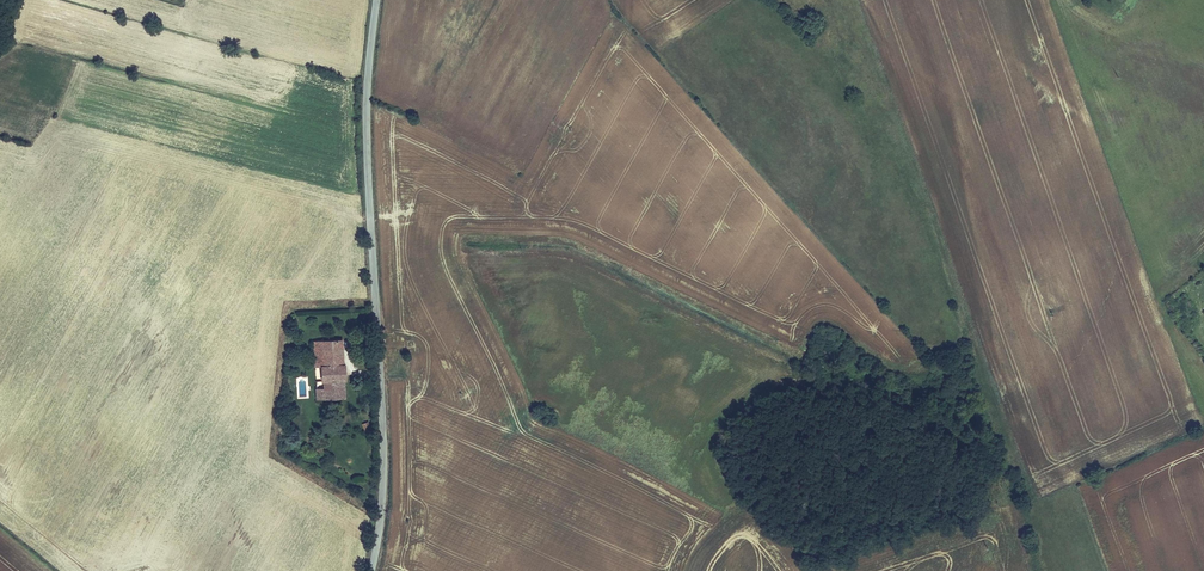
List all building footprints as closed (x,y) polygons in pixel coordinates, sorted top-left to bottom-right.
[(344,362),(343,344),(313,344),(314,364),(322,364),(344,362)] [(323,387),(316,387),(316,399),(346,397),(346,379),(347,379),(346,362),(344,362),(322,364),(323,387)] [(365,432),(372,429),(368,421),(362,423),(365,432)]
